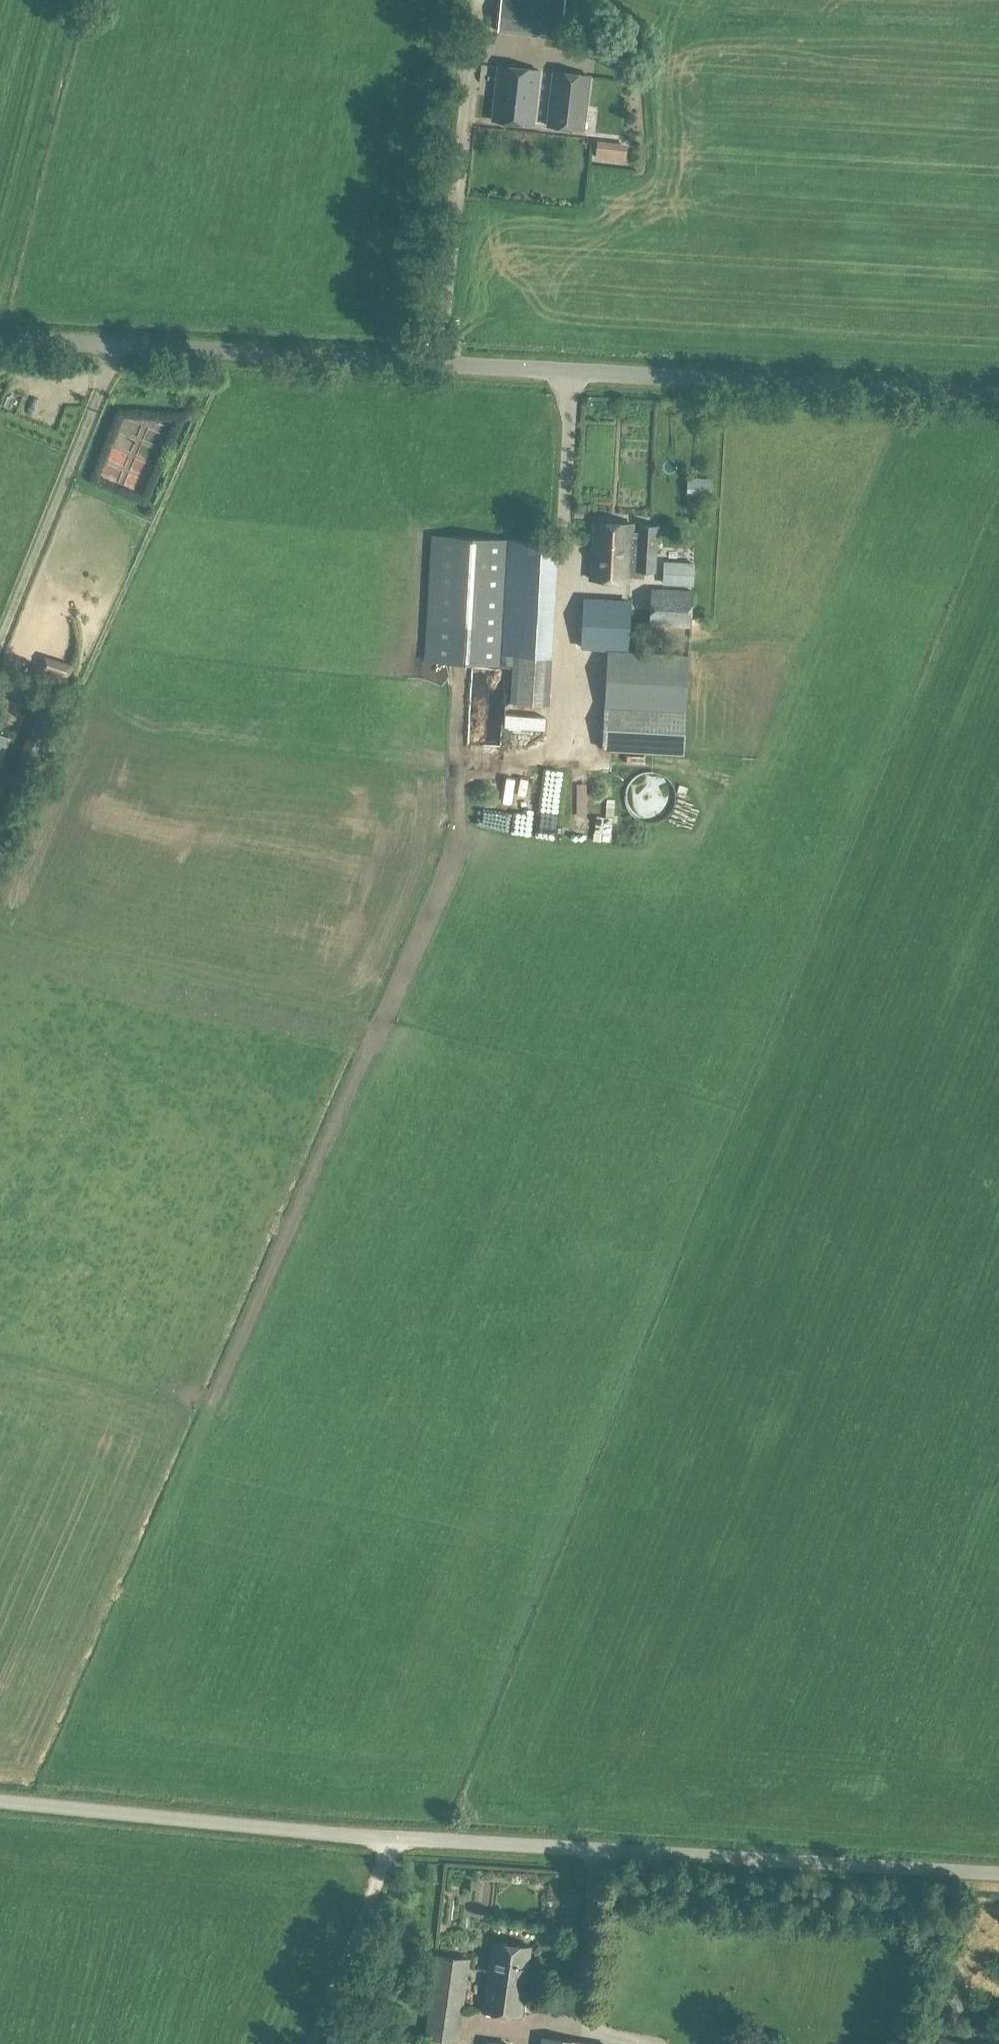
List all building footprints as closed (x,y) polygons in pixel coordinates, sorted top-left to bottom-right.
[(529,34),(560,37),(564,0),(533,0),(529,34)] [(535,124),(541,70),(499,65),(493,119),(535,124)] [(587,74),(551,71),(545,124),(581,128),(587,74)] [(599,140),(597,156),(622,159),(624,142),(599,140)] [(711,495),(712,479),(687,478),(686,493),(711,495)] [(594,522),(591,579),(633,581),(633,577),(645,578),(646,571),(655,572),(658,526),(640,525),(639,532),(633,532),(634,525),(594,522)] [(432,536),(427,625),(426,649),(551,655),(559,542),(509,540),(432,536)] [(662,583),(691,585),(693,566),(663,565),(662,583)] [(651,625),(691,627),(693,591),(653,589),(651,625)] [(577,598),(578,619),(625,618),(624,597),(577,598)] [(608,650),(605,707),(687,711),(690,655),(608,650)] [(687,711),(605,707),(602,749),(684,754),(687,711)] [(0,735),(0,759),(8,738),(0,735)] [(572,775),(571,754),(550,755),(550,775),(572,775)] [(12,822),(0,817),(0,838),(6,840),(12,822)] [(489,1972),(484,2011),(523,2016),(528,1978),(526,1978),(530,1947),(495,1942),(491,1972),(489,1972)] [(426,2037),(460,2042),(471,1959),(437,1954),(426,2037)] [(940,2035),(937,2043),(972,2043),(940,2035)]
